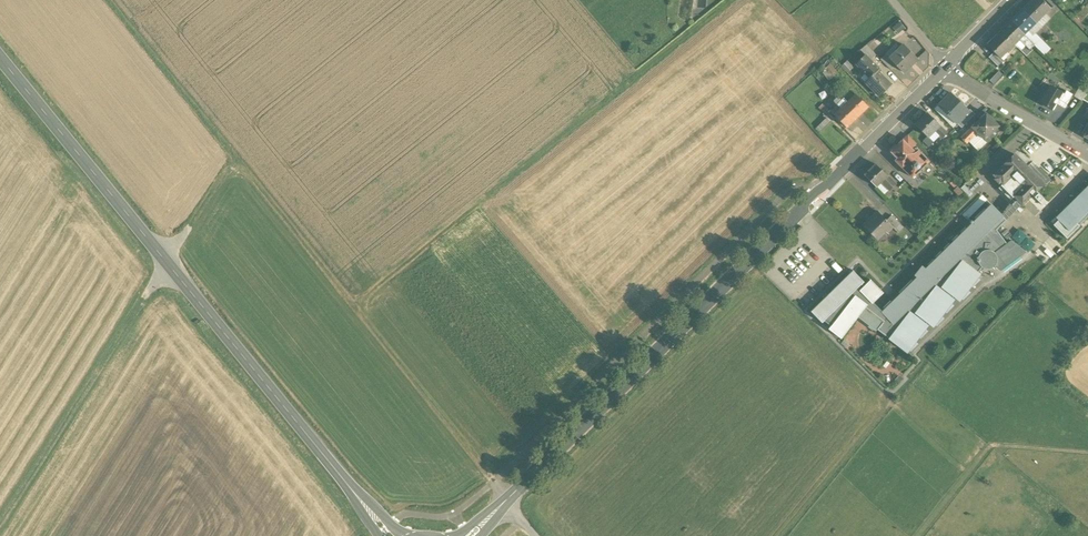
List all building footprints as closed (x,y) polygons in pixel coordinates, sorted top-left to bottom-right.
[(1022,9),(1036,23),(1050,8),(1043,0),(1032,0),(1022,9)] [(1022,9),(1011,21),(1024,34),(1028,31),(1036,23),(1022,9)] [(1034,45),(1024,34),(1011,21),(1000,31),(1014,45),(1019,39),(1023,43),(1029,50),(1034,45)] [(900,23),(894,28),(899,33),(905,28),(900,23)] [(1014,45),(1000,31),(986,45),(994,52),(1000,58),(1014,45)] [(1032,36),(1028,31),(1024,34),(1034,45),(1038,48),(1039,48),(1043,43),(1034,34),(1032,36)] [(1049,49),(1043,43),(1039,48),(1045,54),(1049,49)] [(890,58),(889,58),(895,64),(903,72),(917,59),(903,45),(890,58)] [(994,52),(988,57),(998,67),(1004,61),(1000,58),(994,52)] [(895,64),(889,58),(890,58),(886,54),(880,60),(890,69),(895,64)] [(891,85),(878,72),(880,70),(871,60),(871,61),(866,56),(857,65),(870,78),(866,82),(880,96),(891,85)] [(838,73),(830,64),(826,68),(833,76),(838,73)] [(997,74),(990,81),(994,85),(1001,78),(997,74)] [(1001,78),(994,85),(998,89),(1005,82),(1001,78)] [(1085,82),(1079,89),(1085,94),(1087,91),(1087,85),(1085,82)] [(1064,94),(1049,86),(1040,102),(1052,109),(1056,102),(1058,103),(1064,94)] [(1064,94),(1058,103),(1064,107),(1071,95),(1065,92),(1064,94)] [(869,106),(856,94),(850,100),(842,93),(838,97),(858,117),(859,116),(860,118),(864,115),(862,113),(869,106)] [(947,115),(960,103),(950,93),(938,106),(947,115)] [(858,117),(838,97),(834,101),(841,108),(835,115),(847,127),(853,121),(855,123),(859,119),(857,117),(858,117)] [(947,115),(957,124),(969,112),(960,103),(947,115)] [(822,104),(819,108),(826,116),(830,112),(822,104)] [(969,121),(975,115),(970,110),(969,112),(957,124),(961,128),(969,121)] [(940,125),(928,113),(916,125),(928,137),(935,130),(940,125)] [(975,115),(969,121),(973,126),(982,117),(977,113),(975,115)] [(998,126),(986,113),(982,117),(973,126),(972,127),(978,132),(987,141),(994,135),(991,133),(998,126)] [(826,118),(815,129),(819,133),(830,122),(826,118)] [(948,133),(940,125),(935,130),(943,138),(948,133)] [(972,127),(961,137),(967,143),(978,132),(972,127)] [(916,144),(907,135),(903,140),(911,149),(916,144)] [(928,137),(924,141),(930,146),(933,143),(928,137)] [(903,140),(902,140),(897,146),(895,144),(889,150),(897,158),(895,161),(912,178),(918,172),(922,172),(923,167),(929,161),(918,151),(916,153),(911,149),(903,140)] [(1012,197),(1014,196),(1018,200),(1022,205),(1044,185),(1031,171),(1035,167),(1031,164),(1027,168),(1015,154),(994,175),(1003,184),(1001,186),(1012,197)] [(887,176),(875,164),(864,175),(876,187),(881,182),(887,176)] [(887,176),(881,182),(883,183),(880,186),(886,192),(895,183),(887,176)] [(1067,239),(1080,226),(1077,223),(1087,213),(1087,186),(1085,189),(1087,192),(1083,196),(1081,193),(1067,207),(1070,209),(1066,213),(1063,210),(1056,218),(1057,220),(1053,225),(1067,239)] [(1002,216),(1006,220),(1015,212),(1022,205),(1018,200),(1010,208),(1002,216)] [(1002,216),(992,205),(986,211),(984,209),(975,218),(976,220),(967,229),(965,228),(960,233),(962,234),(959,237),(957,236),(952,241),(954,242),(951,245),(949,244),(943,249),(945,251),(942,253),(941,252),(935,257),(937,259),(934,261),(933,260),(927,265),(929,267),(926,269),(922,266),(915,276),(917,278),(913,282),(912,280),(899,293),(901,294),(892,303),(890,301),(883,308),(885,309),(882,312),(892,323),(888,327),(893,334),(889,339),(906,352),(908,350),(909,351),(916,344),(914,342),(918,337),(919,338),(926,332),(924,330),(927,326),(925,325),(927,323),(932,327),(935,324),(936,325),(943,318),(941,317),(945,312),(946,313),(953,306),(951,304),(954,300),(952,298),(953,296),(959,301),(961,298),(963,300),(970,292),(967,291),(971,286),(972,287),(979,279),(977,278),(980,274),(978,272),(982,267),(985,269),(989,269),(992,268),(994,266),(1000,270),(1025,252),(1010,241),(1006,244),(1003,240),(1005,238),(1002,235),(1000,236),(996,230),(1006,220),(1002,216)] [(886,221),(877,212),(863,226),(871,234),(872,233),(877,238),(884,231),(885,233),(891,227),(892,227),(886,221)] [(899,224),(891,215),(886,221),(892,227),(891,227),(893,229),(899,224)] [(882,312),(873,302),(883,293),(870,280),(864,286),(862,284),(864,282),(853,271),(811,312),(822,323),(824,321),(831,326),(828,329),(841,339),(860,315),(877,328),(877,329),(889,339),(893,334),(888,327),(892,323),(882,312)]
